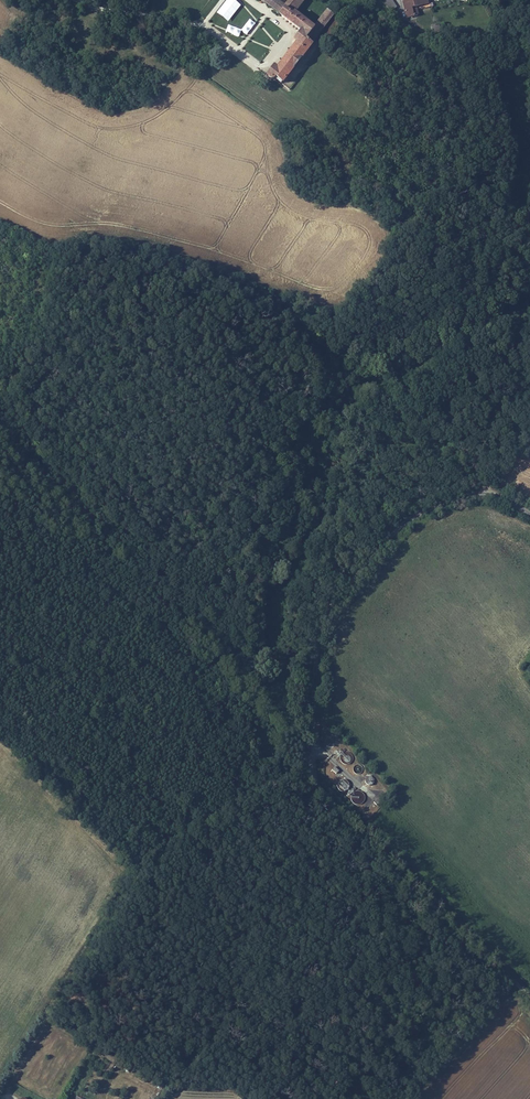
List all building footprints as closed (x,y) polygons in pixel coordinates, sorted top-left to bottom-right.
[(304,0),(259,0),(299,28),(290,39),(293,41),(275,65),(272,63),(263,75),(271,81),(274,77),(282,83),(311,42),(304,38),(313,25),(295,13),(304,0)] [(427,0),(406,0),(403,1),(407,18),(409,17),(418,15),(416,9),(412,10),(411,8),(428,4),(427,0)] [(397,7),(393,2),(387,6),(391,11),(397,7)] [(348,751),(346,751),(345,751),(343,751),(342,752),(341,753),(340,755),(340,756),(340,758),(341,759),(341,761),(343,762),(344,763),(345,763),(347,763),(349,763),(350,762),(351,761),(352,760),(352,758),(352,756),(352,755),(352,754),(351,752),(349,751),(348,751)] [(358,765),(357,764),(356,765),(355,765),(354,766),(353,767),(352,768),(352,769),(352,770),(353,771),(353,772),(354,773),(355,773),(356,774),(357,774),(359,773),(360,773),(360,772),(361,771),(361,770),(362,769),(361,768),(361,767),(360,766),(359,765),(358,765)] [(337,782),(343,792),(350,787),(344,778),(337,782)] [(357,796),(352,796),(353,804),(363,802),(361,792),(356,793),(357,796)]
